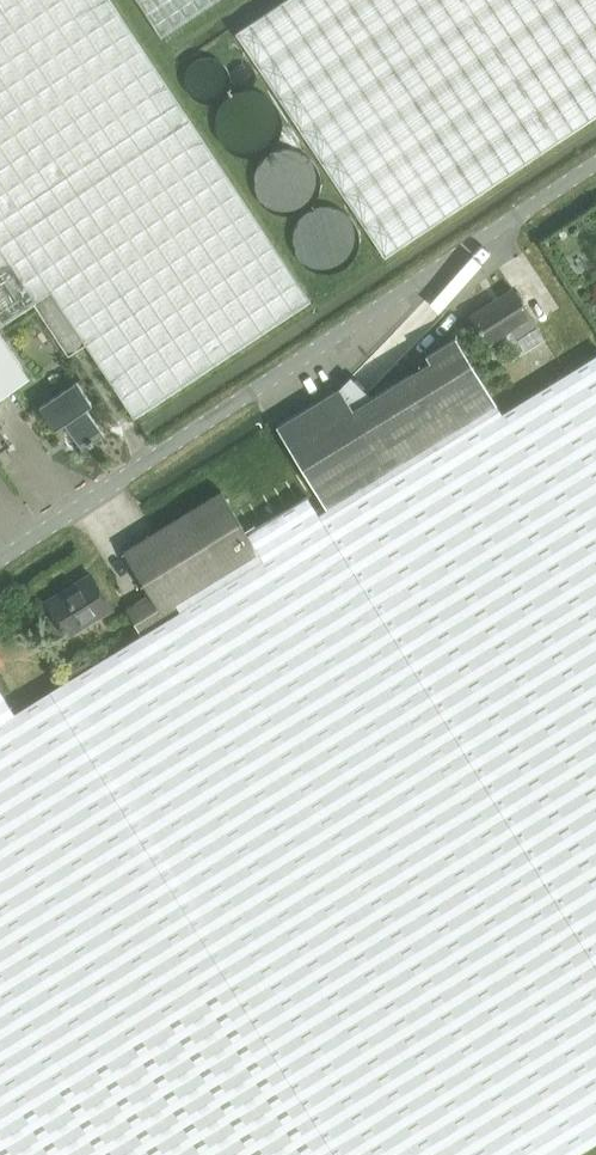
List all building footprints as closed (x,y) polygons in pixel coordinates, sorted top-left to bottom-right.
[(35,302),(52,291),(87,343),(135,416),(312,299),(112,0),(0,0),(0,325),(35,302)] [(164,37),(220,0),(139,0),(164,37)] [(237,33),(386,257),(595,117),(595,0),(286,0),(237,33)] [(513,289),(472,315),(489,342),(502,334),(509,345),(517,357),(545,339),(537,327),(530,315),(513,289)] [(52,291),(35,302),(70,355),(87,343),(52,291)] [(31,378),(0,331),(0,399),(31,378)] [(278,426),(328,508),(497,404),(456,337),(427,355),(431,361),(354,408),(341,387),(278,426)] [(43,696),(329,1154),(574,1154),(595,1142),(595,356),(503,413),(497,404),(328,508),(320,513),(309,497),(248,534),(259,553),(162,613),(167,620),(143,635),(51,691),(43,696)] [(84,449),(105,434),(87,406),(92,403),(77,381),(41,406),(55,428),(65,421),(84,449)] [(10,443),(0,428),(0,449),(10,443)] [(124,550),(151,594),(162,613),(259,553),(248,534),(221,491),(124,550)] [(68,635),(113,608),(95,578),(69,593),(67,590),(48,601),(68,635)] [(167,620),(162,613),(151,594),(126,609),(143,635),(167,620)] [(43,696),(16,713),(6,696),(0,687),(0,1154),(329,1154),(43,696)]
